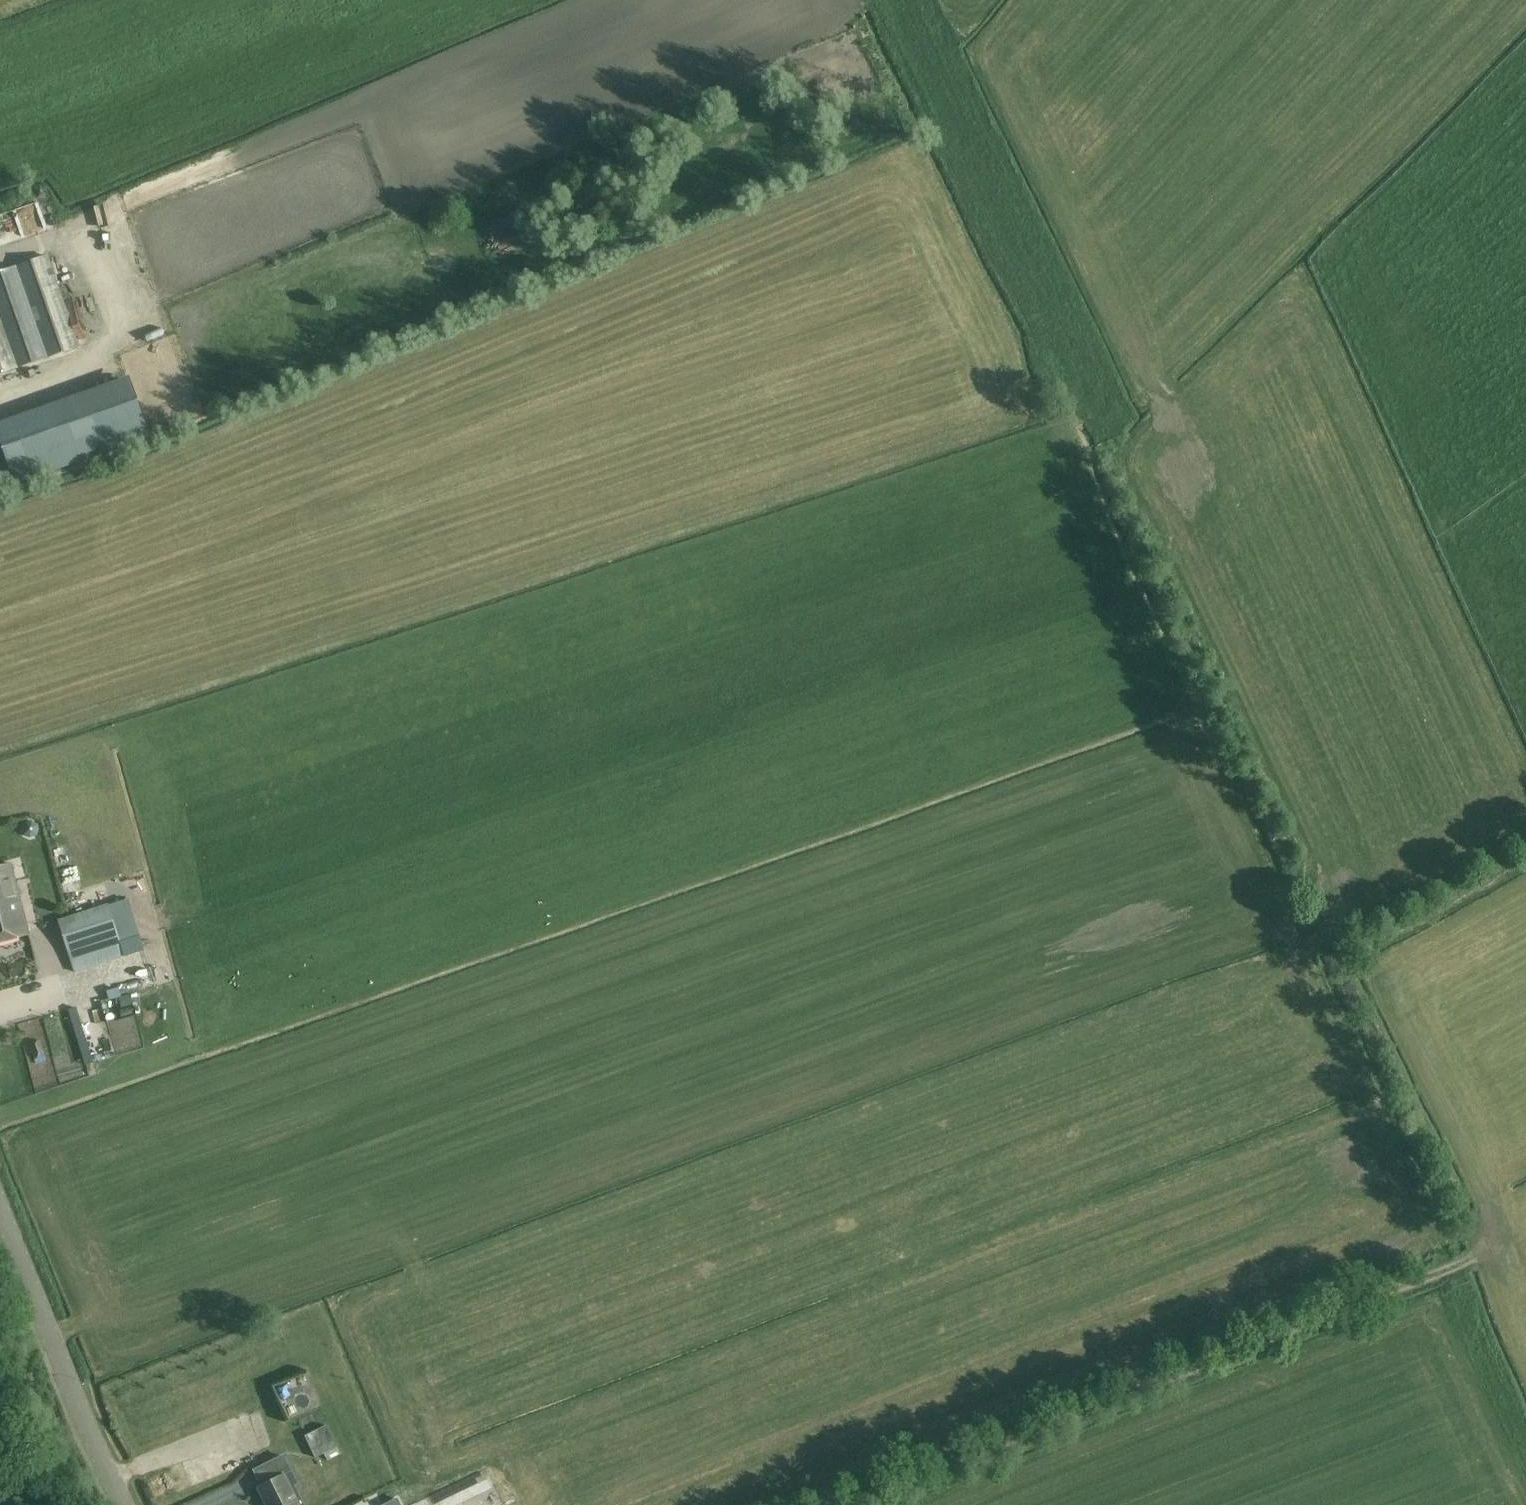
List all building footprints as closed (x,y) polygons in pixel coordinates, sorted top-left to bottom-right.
[(48,256),(0,273),(0,374),(79,346),(48,256)] [(0,431),(0,490),(86,462),(64,412),(0,431)] [(32,821),(26,823),(23,828),(24,834),(29,837),(35,836),(39,831),(37,825),(32,821)] [(29,935),(23,911),(11,864),(0,867),(0,942),(29,935)] [(110,904),(59,920),(75,971),(106,961),(124,955),(110,904)] [(123,1007),(131,1005),(128,995),(120,998),(123,1007)] [(41,1039),(30,1043),(35,1057),(45,1054),(41,1039)] [(271,1389),(262,1393),(270,1413),(279,1410),(271,1389)] [(337,1447),(333,1440),(312,1450),(316,1457),(337,1447)] [(259,1488),(268,1504),(304,1504),(294,1485),(297,1483),(291,1471),(259,1488)] [(451,1504),(465,1504),(488,1499),(481,1471),(445,1479),(451,1504)]
